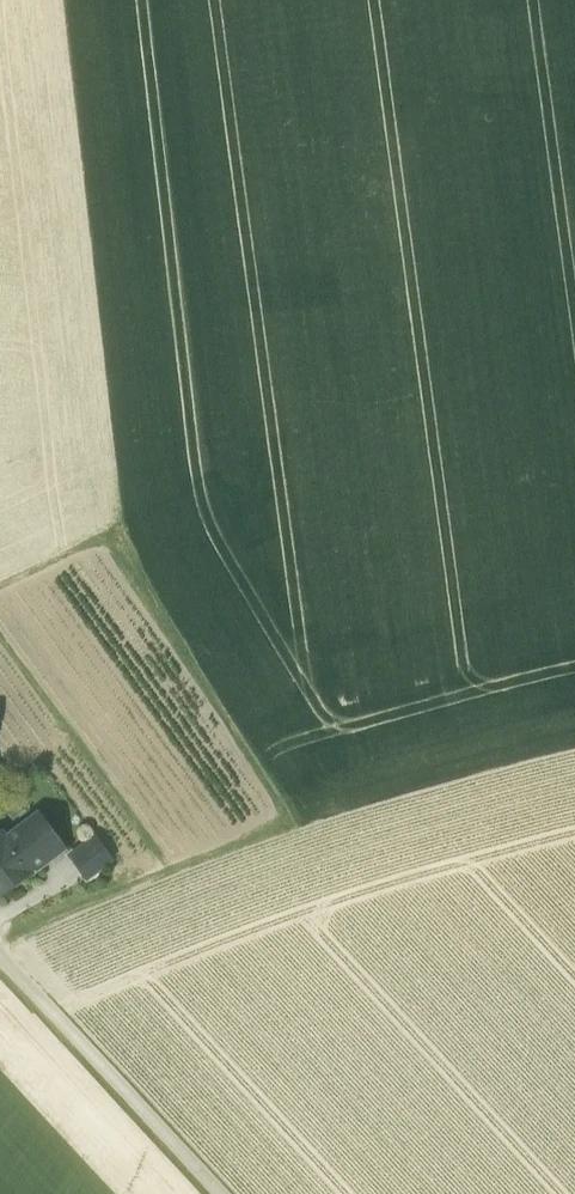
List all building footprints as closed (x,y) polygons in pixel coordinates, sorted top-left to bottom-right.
[(38,814),(5,838),(29,870),(61,846),(38,814)] [(29,870),(5,838),(1,833),(0,834),(0,892),(29,870)] [(70,855),(87,878),(110,861),(93,837),(70,855)]
